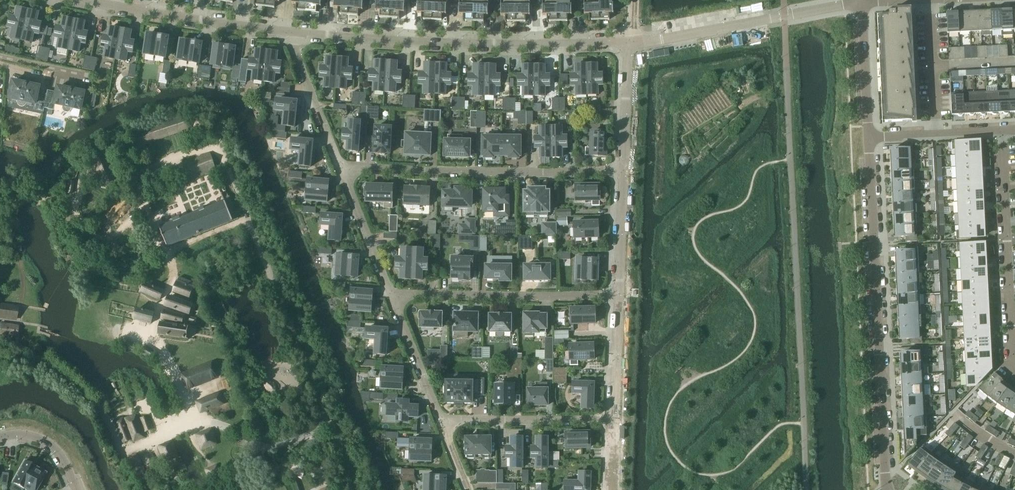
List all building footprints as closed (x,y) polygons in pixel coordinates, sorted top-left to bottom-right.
[(306,11),(307,0),(292,0),(292,3),(292,4),(296,4),(296,11),(297,11),(297,10),(306,11)] [(306,11),(316,12),(317,6),(321,7),(321,6),(322,0),(307,0),(306,11)] [(348,15),(349,0),(334,0),(334,7),(333,7),(333,8),(338,8),(337,15),(338,15),(338,14),(348,15)] [(348,15),(358,16),(358,10),(363,10),(363,9),(363,1),(364,1),(364,0),(363,0),(364,0),(349,0),(348,15)] [(389,18),(391,0),(376,0),(376,1),(376,2),(375,10),(375,11),(380,11),(379,17),(389,18)] [(389,18),(399,19),(400,19),(400,12),(405,13),(405,12),(404,12),(405,4),(405,3),(405,0),(391,0),(389,18)] [(431,20),(432,0),(418,0),(417,3),(417,4),(418,4),(417,13),(421,13),(421,20),(422,20),(431,20)] [(431,20),(442,20),(442,14),(446,14),(446,5),(447,5),(447,0),(432,0),(431,20)] [(474,0),(459,0),(459,4),(459,6),(459,14),(459,15),(463,15),(463,22),(464,22),(464,21),(473,21),(474,0)] [(473,21),(484,21),(484,15),(488,15),(488,6),(488,0),(474,0),(473,21)] [(515,0),(501,0),(501,6),(501,15),(505,15),(505,22),(506,22),(515,22),(515,0)] [(515,22),(526,22),(526,15),(530,15),(530,6),(530,0),(515,0),(515,22)] [(557,0),(542,0),(542,6),(543,15),(542,15),(547,15),(547,22),(548,22),(557,21),(557,0)] [(557,21),(567,21),(567,15),(572,15),(572,14),(571,6),(572,6),(572,5),(571,5),(571,0),(557,0),(557,21)] [(598,0),(584,0),(584,5),(584,14),(584,15),(589,14),(589,21),(590,21),(599,20),(598,0)] [(599,20),(609,20),(609,14),(614,13),(613,13),(613,4),(613,0),(598,0),(599,20)] [(11,17),(8,27),(13,29),(11,38),(21,40),(28,11),(18,8),(15,18),(11,17)] [(880,17),(885,123),(913,122),(912,111),(913,111),(913,105),(910,92),(912,92),(912,90),(909,77),(912,77),(912,75),(909,62),(911,62),(911,60),(908,47),(910,47),(910,45),(907,32),(910,32),(909,30),(906,17),(911,17),(911,8),(910,8),(910,10),(907,10),(907,9),(894,10),(894,11),(889,12),(889,16),(880,17)] [(1002,10),(1001,10),(1002,31),(1002,35),(1013,34),(1013,30),(1012,9),(1011,9),(1011,12),(1007,12),(1006,10),(1002,11),(1002,10)] [(980,11),(981,32),(981,36),(992,35),(991,31),(990,10),(990,11),(990,13),(986,13),(984,11),(980,12),(980,11)] [(991,10),(990,10),(991,31),(1002,31),(1001,10),(1000,10),(1001,12),(997,12),(995,11),(991,11),(991,10)] [(28,11),(21,40),(32,43),(34,33),(39,34),(47,36),(48,27),(41,26),(41,23),(36,22),(39,13),(28,11)] [(959,33),(970,32),(969,11),(968,12),(968,14),(964,14),(963,12),(959,13),(959,12),(958,12),(959,33)] [(970,32),(981,32),(980,11),(979,11),(979,13),(975,14),(973,12),(970,12),(970,11),(969,11),(970,32)] [(947,33),(959,33),(958,12),(957,12),(957,14),(953,15),(952,13),(948,13),(946,13),(946,14),(947,14),(948,32),(947,32),(947,33)] [(58,48),(68,50),(74,20),(64,18),(62,28),(57,27),(55,38),(60,39),(58,48)] [(74,20),(68,50),(79,52),(81,43),(85,44),(88,33),(83,32),(85,22),(74,20)] [(105,57),(115,59),(121,29),(110,28),(108,37),(104,36),(102,47),(106,48),(105,57)] [(121,29),(115,59),(126,61),(128,52),(132,53),(134,42),(129,41),(131,31),(121,29)] [(144,55),(165,58),(169,38),(148,34),(144,55)] [(177,60),(199,63),(202,43),(181,40),(177,60)] [(211,65),(232,68),(235,47),(214,44),(211,65)] [(7,46),(5,52),(18,55),(19,49),(7,46)] [(35,59),(41,61),(44,48),(38,46),(35,59)] [(970,47),(960,48),(960,59),(971,59),(970,47)] [(981,47),(970,47),(971,59),(982,58),(981,47)] [(44,48),(41,61),(48,62),(50,49),(44,48)] [(960,59),(960,48),(948,48),(949,60),(950,60),(960,59)] [(242,59),(239,82),(246,83),(247,70),(249,70),(253,71),(252,80),(263,82),(267,51),(256,50),(255,60),(250,59),(250,60),(242,59)] [(267,51),(263,82),(274,83),(275,73),(280,74),(281,63),(276,62),(277,52),(267,51)] [(82,69),(89,70),(91,57),(85,56),(82,69)] [(91,57),(89,70),(95,71),(97,58),(91,57)] [(324,88),(335,89),(337,58),(327,57),(326,67),(321,67),(320,78),(325,78),(324,88)] [(337,58),(335,89),(346,89),(346,80),(351,80),(352,69),(347,69),(348,59),(337,58)] [(163,74),(169,75),(171,62),(165,61),(163,74)] [(374,91),(384,92),(386,62),(375,61),(375,71),(370,70),(369,81),(374,82),(374,91)] [(386,62),(384,92),(395,93),(396,83),(400,83),(401,72),(396,72),(397,62),(386,62)] [(128,77),(134,78),(137,65),(130,64),(128,77)] [(424,94),(434,94),(435,64),(425,64),(424,73),(420,73),(419,84),(424,84),(424,94)] [(435,64),(434,94),(445,95),(445,85),(450,85),(451,74),(446,74),(446,64),(435,64)] [(597,64),(586,65),(587,95),(598,95),(597,85),(602,85),(602,74),(597,74),(597,64)] [(473,96),(484,96),(485,65),(474,65),(474,75),(469,75),(469,86),(473,86),(473,96)] [(485,65),(484,96),(495,96),(495,86),(500,86),(500,75),(495,75),(495,66),(485,65)] [(587,95),(586,65),(575,65),(576,75),(571,75),(571,86),(576,86),(576,95),(587,95)] [(534,96),(534,66),(523,66),(523,75),(518,75),(518,86),(523,86),(523,96),(534,96)] [(545,66),(534,66),(534,96),(545,96),(545,86),(549,86),(549,75),(545,75),(545,66)] [(34,110),(43,112),(48,91),(48,90),(47,94),(38,93),(40,87),(13,81),(9,98),(18,100),(18,103),(18,105),(20,107),(23,107),(25,106),(26,104),(27,102),(35,104),(34,110)] [(48,91),(43,112),(44,112),(45,108),(54,110),(55,104),(63,106),(63,108),(63,111),(65,112),(68,113),(70,112),(71,110),(72,108),(81,110),(85,93),(58,87),(57,92),(48,91)] [(998,91),(986,92),(987,114),(992,113),(992,114),(993,115),(994,115),(995,115),(996,115),(997,115),(997,114),(998,113),(999,113),(998,91)] [(1009,91),(998,91),(999,113),(1003,113),(1004,114),(1005,114),(1006,115),(1007,114),(1008,114),(1009,113),(1010,113),(1009,91)] [(975,92),(964,93),(965,115),(969,115),(970,116),(971,116),(972,116),(973,116),(974,115),(975,115),(975,114),(976,114),(975,92)] [(986,92),(975,92),(976,114),(980,114),(981,115),(982,115),(983,116),(984,115),(985,115),(986,114),(987,114),(986,92)] [(965,115),(964,93),(951,93),(952,115),(957,115),(958,116),(959,116),(960,117),(961,117),(962,116),(963,116),(964,115),(965,115)] [(271,118),(270,131),(285,133),(285,126),(294,127),(297,102),(276,100),(275,111),(285,112),(283,126),(277,126),(278,119),(271,118)] [(379,107),(367,107),(367,119),(378,119),(379,107)] [(424,122),(440,122),(441,111),(425,110),(424,122)] [(477,112),(477,124),(477,126),(485,126),(485,112),(477,112)] [(515,112),(515,118),(520,118),(520,125),(527,125),(527,112),(515,112)] [(131,136),(136,150),(190,130),(185,116),(131,136)] [(349,121),(348,131),(344,130),(343,141),(348,142),(347,151),(358,152),(360,122),(349,121)] [(385,154),(389,154),(391,128),(375,127),(375,136),(373,136),(373,143),(375,144),(374,153),(378,153),(378,155),(385,155),(385,154)] [(540,127),(535,127),(535,137),(535,148),(540,148),(540,158),(551,157),(551,127),(540,127)] [(561,127),(551,127),(551,157),(562,157),(562,148),(566,148),(566,136),(562,137),(561,127)] [(586,148),(585,155),(606,156),(606,132),(591,132),(591,148),(586,148)] [(414,158),(420,158),(420,156),(430,156),(431,135),(406,133),(405,141),(402,141),(402,147),(405,147),(405,155),(415,155),(414,158)] [(448,135),(448,141),(446,141),(445,156),(469,157),(469,142),(462,142),(462,136),(448,135)] [(493,156),(501,156),(502,137),(500,137),(500,135),(485,135),(485,137),(483,137),(483,156),(485,156),(485,158),(493,158),(493,156)] [(502,137),(501,156),(509,156),(509,158),(518,158),(518,156),(520,156),(520,137),(518,137),(518,135),(503,135),(503,137),(502,137)] [(299,166),(310,167),(313,142),(292,140),(291,151),(301,152),(299,166)] [(955,150),(955,155),(980,154),(979,142),(966,143),(966,141),(952,141),(952,150),(955,150)] [(890,155),(890,161),(913,160),(912,143),(901,144),(901,149),(889,150),(890,151),(892,151),(892,155),(890,155)] [(211,154),(182,166),(189,182),(217,171),(211,154)] [(955,155),(956,167),(980,166),(980,154),(955,155)] [(102,156),(94,160),(106,186),(114,183),(102,156)] [(890,166),(891,172),(914,171),(913,160),(890,161),(890,162),(892,162),(893,166),(890,166)] [(956,167),(957,179),(981,177),(980,166),(956,167)] [(891,177),(891,183),(914,182),(914,171),(891,172),(891,173),(893,172),(893,177),(891,177)] [(957,179),(957,190),(982,189),(981,177),(957,179)] [(75,193),(75,192),(76,182),(76,181),(75,180),(72,179),(69,180),(68,181),(67,183),(66,192),(67,194),(69,195),(72,195),(74,195),(75,193)] [(328,181),(308,179),(306,200),(327,202),(328,181)] [(891,188),(892,193),(915,192),(914,182),(891,183),(894,183),(894,188),(891,188)] [(366,196),(366,202),(367,202),(384,202),(384,208),(392,208),(393,186),(392,186),(382,186),(378,186),(378,185),(377,185),(377,186),(367,186),(367,185),(367,187),(364,187),(364,196),(366,196)] [(576,186),(576,201),(592,200),(592,206),(600,206),(600,193),(599,186),(576,186)] [(404,205),(429,206),(430,189),(421,189),(421,188),(414,187),(414,188),(405,188),(404,205)] [(444,199),(444,204),(443,212),(453,212),(453,207),(469,207),(469,205),(470,205),(471,193),(466,193),(466,189),(463,189),(459,189),(456,189),(456,193),(444,192),(444,197),(443,197),(443,199),(444,199)] [(957,190),(958,202),(982,201),(982,189),(957,190)] [(504,216),(508,216),(508,190),(483,190),(483,213),(504,213),(504,216)] [(892,198),(892,204),(915,203),(915,192),(892,193),(892,194),(894,194),(894,198),(892,198)] [(525,213),(526,213),(526,216),(547,215),(547,213),(549,212),(549,193),(525,193),(525,213)] [(982,201),(958,202),(958,214),(983,212),(983,213),(986,213),(985,205),(982,205),(982,201)] [(892,209),(893,215),(916,214),(915,203),(892,204),(892,205),(895,205),(895,209),(892,209)] [(232,222),(225,204),(160,230),(168,248),(232,222)] [(958,214),(959,225),(983,224),(983,213),(983,212),(958,214)] [(330,226),(329,240),(340,241),(342,216),(321,214),(321,225),(330,226)] [(893,220),(893,226),(916,225),(916,214),(893,215),(893,216),(895,216),(895,220),(893,220)] [(567,218),(557,218),(557,226),(567,226),(567,218)] [(474,220),(466,220),(466,225),(459,225),(459,233),(474,234),(474,220)] [(508,228),(495,228),(495,236),(516,236),(516,220),(508,220),(508,228)] [(428,221),(427,234),(436,234),(436,221),(428,221)] [(574,223),(574,238),(598,237),(598,222),(574,223)] [(556,224),(542,224),(543,236),(557,236),(556,224)] [(983,224),(959,225),(959,231),(956,231),(956,239),(971,239),(970,237),(984,236),(983,224)] [(916,225),(893,226),(896,226),(896,231),(893,231),(894,237),(905,237),(905,242),(917,241),(916,225)] [(471,236),(460,236),(459,243),(471,243),(471,250),(479,250),(479,237),(471,236)] [(518,236),(518,250),(532,250),(532,236),(518,236)] [(960,252),(960,257),(985,256),(984,244),(971,245),(971,243),(957,244),(957,252),(960,252)] [(895,257),(895,263),(918,262),(917,245),(906,246),(906,251),(894,252),(894,253),(897,253),(897,257),(895,257)] [(400,279),(411,280),(412,250),(402,249),(401,259),(396,258),(396,270),(401,270),(400,279)] [(412,250),(411,280),(422,280),(422,271),(427,271),(428,260),(423,259),(423,250),(412,250)] [(205,257),(209,266),(221,261),(218,252),(205,257)] [(358,256),(337,255),(336,276),(357,277),(358,256)] [(960,257),(961,269),(985,268),(985,256),(960,257)] [(486,266),(486,279),(495,280),(495,279),(501,279),(501,282),(511,282),(511,263),(504,262),(504,258),(488,258),(488,266),(486,266)] [(473,259),(452,259),(451,278),(460,279),(460,281),(468,281),(468,279),(470,279),(470,267),(473,267),(473,259)] [(576,280),(597,280),(598,260),(577,259),(576,280)] [(538,261),(537,261),(536,261),(535,261),(535,262),(534,262),(534,263),(533,263),(533,265),(524,265),(524,281),(550,281),(550,265),(541,265),(541,263),(540,263),(540,262),(539,262),(539,261),(538,261)] [(895,268),(895,274),(919,273),(918,262),(895,263),(895,264),(897,264),(898,268),(895,268)] [(961,269),(962,281),(986,280),(985,268),(961,269)] [(896,279),(896,285),(919,284),(919,273),(895,274),(896,275),(898,275),(898,279),(896,279)] [(173,292),(189,298),(195,283),(179,277),(173,292)] [(962,281),(962,293),(987,291),(986,280),(962,281)] [(144,282),(140,291),(160,299),(163,291),(144,282)] [(896,290),(897,296),(920,295),(919,284),(896,285),(898,285),(899,290),(896,290)] [(350,311),(370,312),(372,291),(351,289),(350,311)] [(962,293),(963,304),(987,303),(987,291),(962,293)] [(897,301),(897,306),(920,305),(920,295),(897,296),(899,296),(899,300),(897,301)] [(169,296),(165,307),(189,315),(192,304),(169,296)] [(963,304),(963,316),(988,315),(987,303),(963,304)] [(0,304),(0,317),(16,319),(17,306),(0,304)] [(897,311),(898,317),(921,316),(920,305),(897,306),(897,307),(900,307),(900,311),(897,311)] [(134,319),(151,324),(154,314),(138,309),(134,319)] [(571,309),(571,324),(595,323),(595,309),(571,309)] [(163,311),(161,320),(182,325),(184,316),(163,311)] [(421,314),(420,314),(420,319),(420,327),(441,328),(442,313),(434,313),(434,312),(428,312),(428,313),(421,313),(421,314)] [(527,312),(525,314),(524,314),(524,333),(525,333),(525,336),(534,336),(534,333),(546,333),(546,329),(546,315),(539,315),(539,314),(531,314),(530,312),(527,312)] [(455,314),(454,337),(468,337),(468,331),(477,332),(477,315),(470,315),(470,313),(461,313),(461,314),(455,314)] [(498,337),(499,337),(500,337),(501,337),(502,337),(503,336),(504,335),(504,333),(511,333),(511,315),(503,315),(503,313),(497,313),(497,315),(489,315),(489,333),(496,333),(496,335),(497,335),(497,336),(498,336),(498,337)] [(963,316),(964,328),(988,326),(988,315),(963,316)] [(898,322),(898,328),(921,327),(921,316),(898,317),(898,318),(900,318),(900,322),(898,322)] [(16,336),(17,325),(0,323),(0,334),(16,336)] [(160,324),(159,335),(187,339),(189,327),(160,324)] [(964,328),(964,339),(989,338),(988,326),(964,328)] [(921,327),(898,328),(898,329),(901,328),(901,333),(898,333),(899,339),(910,339),(910,344),(922,344),(921,327)] [(388,330),(367,328),(366,340),(376,340),(375,355),(386,355),(388,330)] [(568,339),(568,331),(554,331),(554,339),(568,339)] [(545,360),(547,360),(553,360),(553,338),(545,338),(545,360)] [(964,339),(965,351),(989,350),(989,338),(964,339)] [(570,352),(570,365),(578,365),(578,360),(594,360),(593,345),(570,345),(570,352)] [(472,359),(483,359),(483,347),(472,347),(472,359)] [(900,359),(900,364),(923,363),(922,347),(911,347),(911,353),(899,353),(899,354),(902,354),(902,359),(900,359)] [(965,351),(966,367),(974,367),(974,362),(990,361),(989,350),(965,351)] [(518,360),(512,359),(512,375),(521,375),(522,360),(518,360)] [(974,367),(966,367),(967,386),(974,386),(990,369),(990,361),(974,362),(974,367)] [(900,369),(900,375),(924,374),(923,363),(900,364),(900,365),(902,365),(903,369),(900,369)] [(213,364),(182,375),(187,388),(218,377),(213,364)] [(382,367),(381,388),(402,390),(403,368),(382,367)] [(553,369),(553,377),(567,376),(566,368),(553,369)] [(984,394),(988,397),(1000,382),(997,379),(999,377),(999,378),(1000,377),(994,373),(979,390),(984,394)] [(901,380),(901,386),(924,385),(924,374),(900,375),(900,376),(903,376),(903,380),(901,380)] [(270,379),(267,380),(264,383),(264,386),(267,390),(270,393),(274,393),(276,392),(277,390),(278,387),(276,384),(273,381),(270,379)] [(471,382),(463,382),(463,381),(456,380),(455,382),(446,382),(446,383),(445,383),(445,394),(446,394),(446,403),(455,403),(455,405),(463,405),(463,403),(472,403),(472,396),(484,396),(484,379),(471,379),(471,382)] [(582,408),(593,409),(594,383),(573,382),(573,394),(582,394),(582,408)] [(992,401),(996,404),(1008,388),(1005,385),(1000,382),(988,397),(992,401)] [(527,389),(528,406),(548,406),(547,389),(547,383),(538,383),(538,389),(527,389)] [(496,385),(496,404),(505,404),(506,406),(510,406),(512,404),(513,404),(513,392),(515,392),(515,385),(503,385),(502,384),(498,384),(497,385),(496,385)] [(304,386),(302,385),(300,385),(298,387),(298,390),(300,393),(303,396),(306,396),(308,395),(309,392),(308,388),(304,386)] [(901,391),(902,397),(925,396),(924,385),(901,386),(901,387),(903,387),(904,391),(901,391)] [(1006,410),(1014,396),(1014,393),(1012,391),(1008,388),(996,404),(1001,407),(1006,410)] [(219,393),(196,401),(200,412),(223,403),(219,393)] [(902,402),(902,408),(925,406),(925,396),(902,397),(904,397),(904,402),(902,402)] [(1014,416),(1014,396),(1006,410),(1010,413),(1014,416)] [(387,416),(397,416),(396,421),(407,422),(408,417),(417,417),(418,406),(408,406),(409,401),(397,400),(397,405),(387,405),(387,416)] [(902,413),(903,418),(926,417),(925,406),(902,408),(905,408),(905,412),(902,413)] [(979,409),(975,414),(980,417),(984,412),(979,409)] [(138,414),(126,419),(135,442),(146,438),(138,414)] [(149,417),(141,420),(146,432),(153,430),(149,417)] [(903,423),(903,429),(916,429),(921,429),(921,436),(927,436),(926,417),(903,418),(903,419),(905,419),(905,423),(903,423)] [(124,418),(116,421),(125,443),(133,440),(124,418)] [(952,428),(951,429),(953,431),(954,430),(955,431),(959,427),(955,423),(951,427),(952,428)] [(211,429),(196,435),(201,449),(216,444),(211,429)] [(916,429),(903,429),(903,430),(906,430),(906,434),(903,434),(905,459),(917,446),(916,446),(916,436),(921,436),(921,429),(916,429)] [(953,431),(951,429),(950,430),(949,429),(945,434),(949,437),(953,433),(952,432),(953,431)] [(398,439),(398,433),(385,432),(385,439),(398,439),(397,447),(398,447),(405,447),(405,445),(410,445),(410,461),(431,462),(431,440),(398,439)] [(590,433),(566,433),(566,448),(590,448),(590,433)] [(966,440),(965,441),(968,443),(969,441),(970,442),(973,437),(969,434),(965,439),(966,440)] [(511,468),(522,468),(522,437),(511,437),(511,447),(506,447),(506,458),(511,458),(511,468)] [(536,458),(536,468),(548,468),(548,437),(536,437),(536,447),(532,447),(532,458),(536,458)] [(466,455),(467,455),(467,458),(474,458),(474,455),(483,455),(483,458),(491,458),(490,438),(466,438),(466,455)] [(968,443),(965,441),(965,442),(963,441),(960,446),(965,449),(968,445),(967,444),(968,443)] [(173,443),(159,448),(164,461),(178,456),(173,443)] [(981,450),(981,451),(983,453),(984,452),(985,452),(988,447),(983,444),(980,449),(981,450)] [(917,472),(931,453),(922,446),(912,457),(913,458),(908,464),(908,465),(909,465),(917,471),(917,472)] [(926,478),(927,478),(940,459),(931,453),(917,472),(918,472),(927,478),(926,478)] [(153,456),(144,460),(149,470),(158,466),(153,456)] [(139,458),(131,460),(134,469),(142,466),(139,458)] [(936,485),(949,465),(940,459),(927,478),(927,479),(927,478),(936,484),(936,485)] [(23,489),(35,467),(25,461),(12,483),(14,484),(23,489)] [(222,473),(219,465),(206,470),(209,479),(222,473)] [(956,474),(958,470),(949,465),(936,485),(937,484),(946,489),(956,474)] [(26,489),(36,489),(45,473),(35,468),(36,467),(35,467),(23,489),(26,489)] [(476,483),(496,484),(496,483),(497,483),(497,472),(490,471),(489,475),(476,475),(476,483)] [(564,489),(590,489),(590,473),(579,472),(579,482),(565,481),(564,489)] [(965,479),(956,474),(946,489),(959,489),(965,479)] [(424,489),(445,489),(446,477),(424,476),(424,489)] [(974,484),(965,479),(959,489),(971,489),(974,484)]
